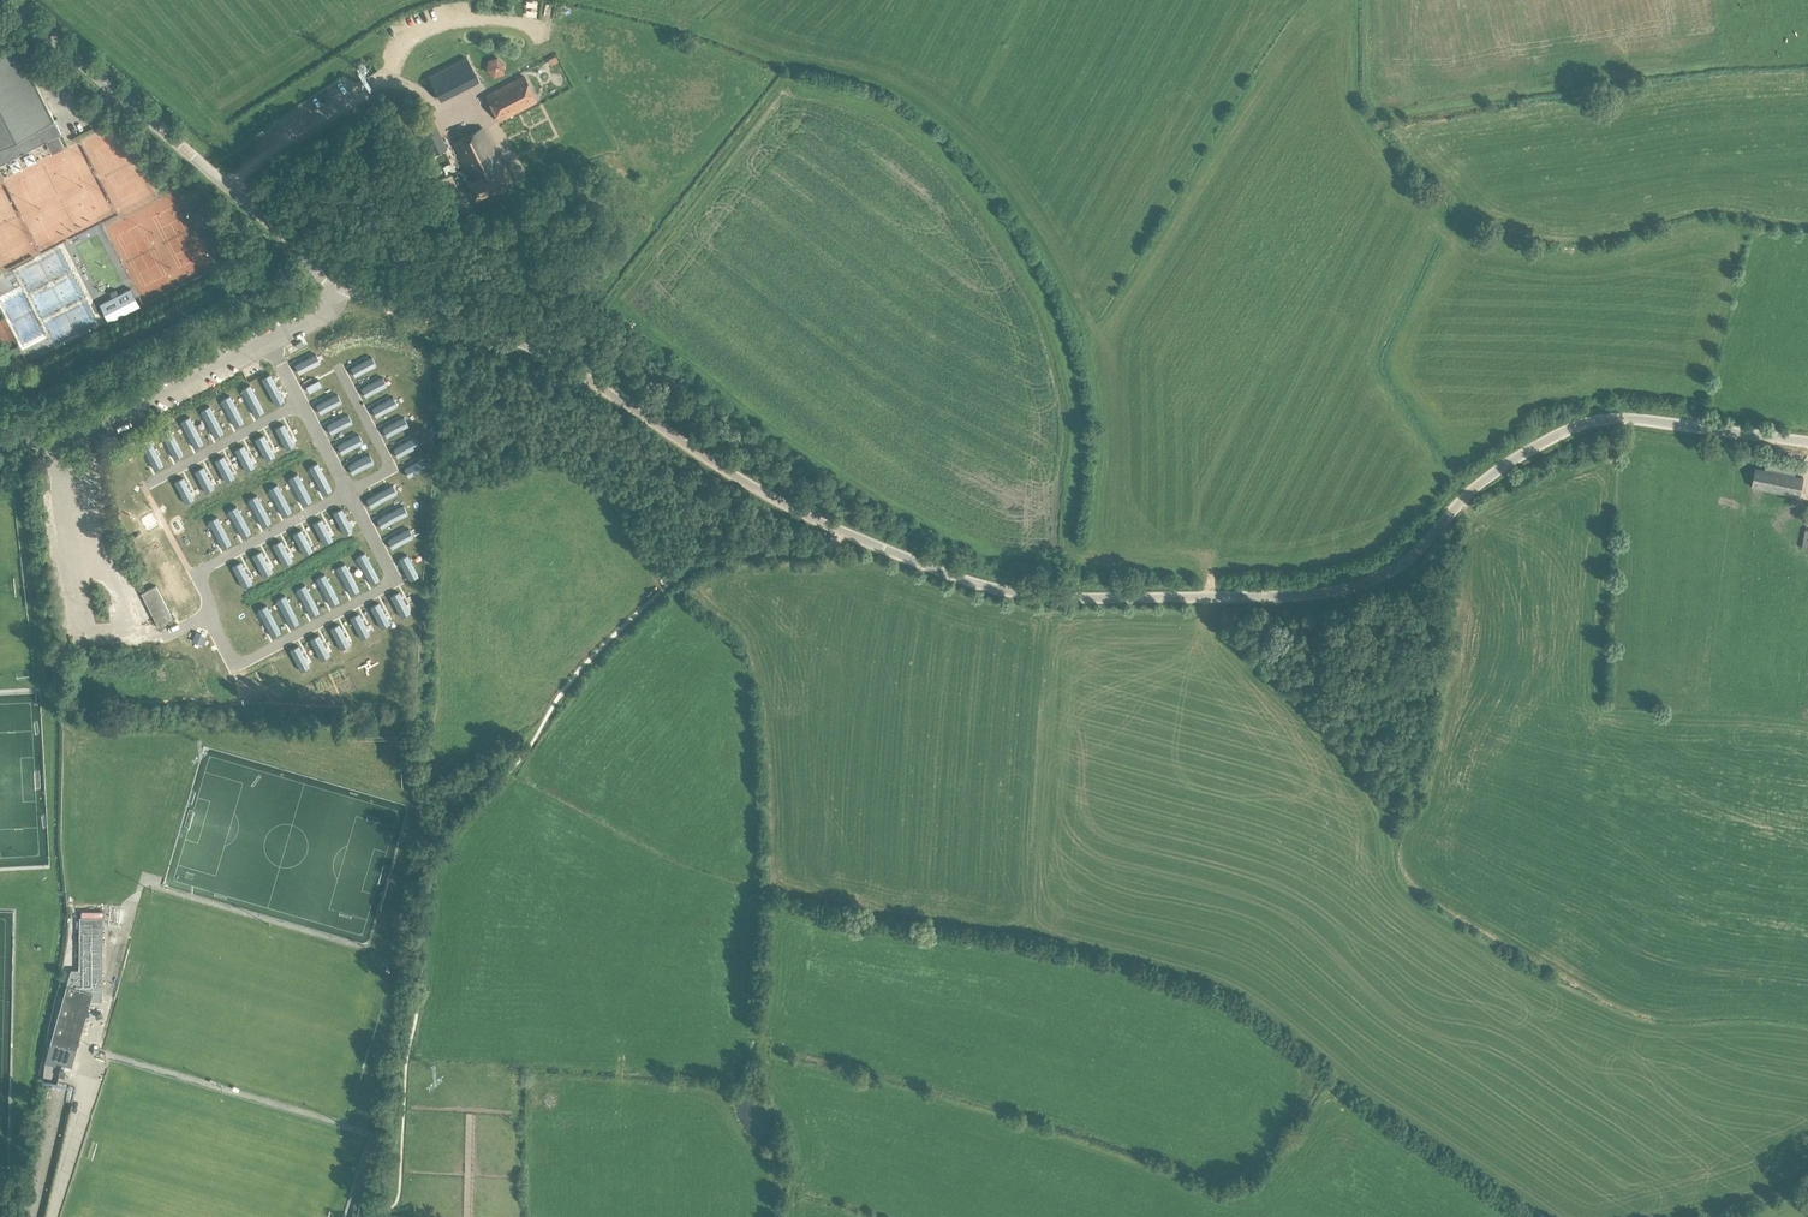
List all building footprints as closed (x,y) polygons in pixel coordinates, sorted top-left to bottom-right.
[(62,133),(17,45),(0,54),(0,165),(62,133)] [(531,65),(545,95),(575,81),(560,51),(531,65)] [(506,63),(498,57),(488,60),(486,70),(494,77),(504,74),(506,63)] [(478,80),(467,59),(429,78),(440,99),(478,80)] [(501,120),(538,101),(525,76),(488,95),(501,120)] [(414,125),(421,141),(439,133),(432,117),(414,125)] [(503,166),(485,127),(453,142),(471,181),(467,183),(474,199),(512,182),(504,166),(503,166)] [(439,133),(421,141),(429,157),(447,148),(446,148),(439,133)] [(114,271),(104,234),(83,240),(85,249),(84,249),(92,277),(114,271)] [(100,304),(108,322),(139,306),(130,289),(100,304)] [(393,317),(388,319),(394,331),(399,329),(393,317)] [(303,340),(296,344),(299,349),(305,345),(303,340)] [(316,354),(295,365),(299,374),(321,362),(316,354)] [(372,356),(351,368),(355,376),(376,365),(372,356)] [(415,389),(430,386),(428,374),(420,375),(418,365),(411,367),(415,389)] [(331,370),(306,383),(311,393),(336,380),(331,370)] [(270,374),(262,378),(276,405),(284,400),(270,374)] [(383,377),(361,388),(366,397),(387,385),(383,377)] [(250,385),(242,389),(256,416),(264,411),(250,385)] [(338,394),(316,405),(321,414),(342,403),(338,394)] [(230,395),(221,400),(235,426),(244,422),(230,395)] [(393,397),(372,408),(377,417),(398,405),(393,397)] [(210,406),(201,410),(215,437),(224,432),(210,406)] [(348,414),(327,426),(332,434),(353,423),(348,414)] [(190,417),(181,421),(195,448),(204,443),(190,417)] [(404,417),(383,428),(387,437),(409,426),(404,417)] [(284,424),(275,428),(286,450),(295,445),(284,424)] [(169,427),(161,432),(175,458),(183,454),(169,427)] [(264,434),(255,439),(267,460),(275,456),(264,434)] [(359,434),(338,446),(342,454),(363,443),(359,434)] [(415,437),(394,448),(398,457),(419,446),(415,437)] [(149,438),(141,443),(155,469),(163,465),(149,438)] [(244,445),(235,450),(247,471),(255,466),(244,445)] [(370,455),(348,466),(353,474),(374,463),(370,455)] [(224,456),(215,460),(226,482),(235,477),(224,456)] [(426,457),(404,468),(409,477),(430,466),(426,457)] [(318,463),(309,467),(323,494),(332,489),(318,463)] [(1793,475),(1794,468),(1767,463),(1766,470),(1757,468),(1753,486),(1799,495),(1803,477),(1793,475)] [(203,467),(195,471),(206,492),(215,488),(203,467)] [(298,474),(289,478),(303,505),(312,500),(298,474)] [(183,477),(175,482),(186,503),(195,499),(183,477)] [(277,484),(269,489),(283,515),(292,511),(277,484)] [(393,486),(367,500),(371,508),(398,494),(393,486)] [(257,495),(249,500),(263,526),(271,522),(257,495)] [(237,506),(228,511),(243,537),(251,532),(237,506)] [(404,506),(377,520),(382,528),(408,514),(404,506)] [(342,508),(333,513),(345,534),(353,529),(342,508)] [(217,517),(209,521),(223,548),(231,543),(217,517)] [(322,519),(313,523),(324,545),(333,540),(322,519)] [(409,529),(388,540),(393,549),(414,537),(409,529)] [(301,530),(293,534),(304,555),(313,551),(301,530)] [(281,540),(273,545),(284,566),(293,562),(281,540)] [(261,551),(253,556),(264,577),(272,572),(261,551)] [(365,553),(357,557),(371,584),(379,579),(365,553)] [(408,555),(399,559),(410,581),(419,576),(408,555)] [(241,562),(232,566),(244,588),(252,583),(241,562)] [(345,564),(337,568),(351,595),(359,590),(345,564)] [(325,574),(317,579),(331,605),(339,601),(325,574)] [(305,585),(297,589),(311,616),(319,611),(305,585)] [(158,626),(172,619),(155,586),(141,593),(158,626)] [(399,592),(391,596),(402,618),(411,613),(399,592)] [(285,596),(277,600),(291,627),(299,622),(285,596)] [(379,603),(370,607),(382,628),(390,624),(379,603)] [(267,605),(258,610),(272,636),(281,632),(267,605)] [(359,613),(350,618),(362,639),(370,635),(359,613)] [(339,624),(330,629),(342,650),(350,645),(339,624)] [(319,635),(310,639),(321,660),(330,656),(319,635)] [(299,646),(290,650),(301,671),(310,667),(299,646)] [(102,1000),(103,917),(80,917),(79,970),(72,970),(67,985),(45,1061),(57,1065),(58,1062),(72,1066),(90,1000),(102,1000)]
